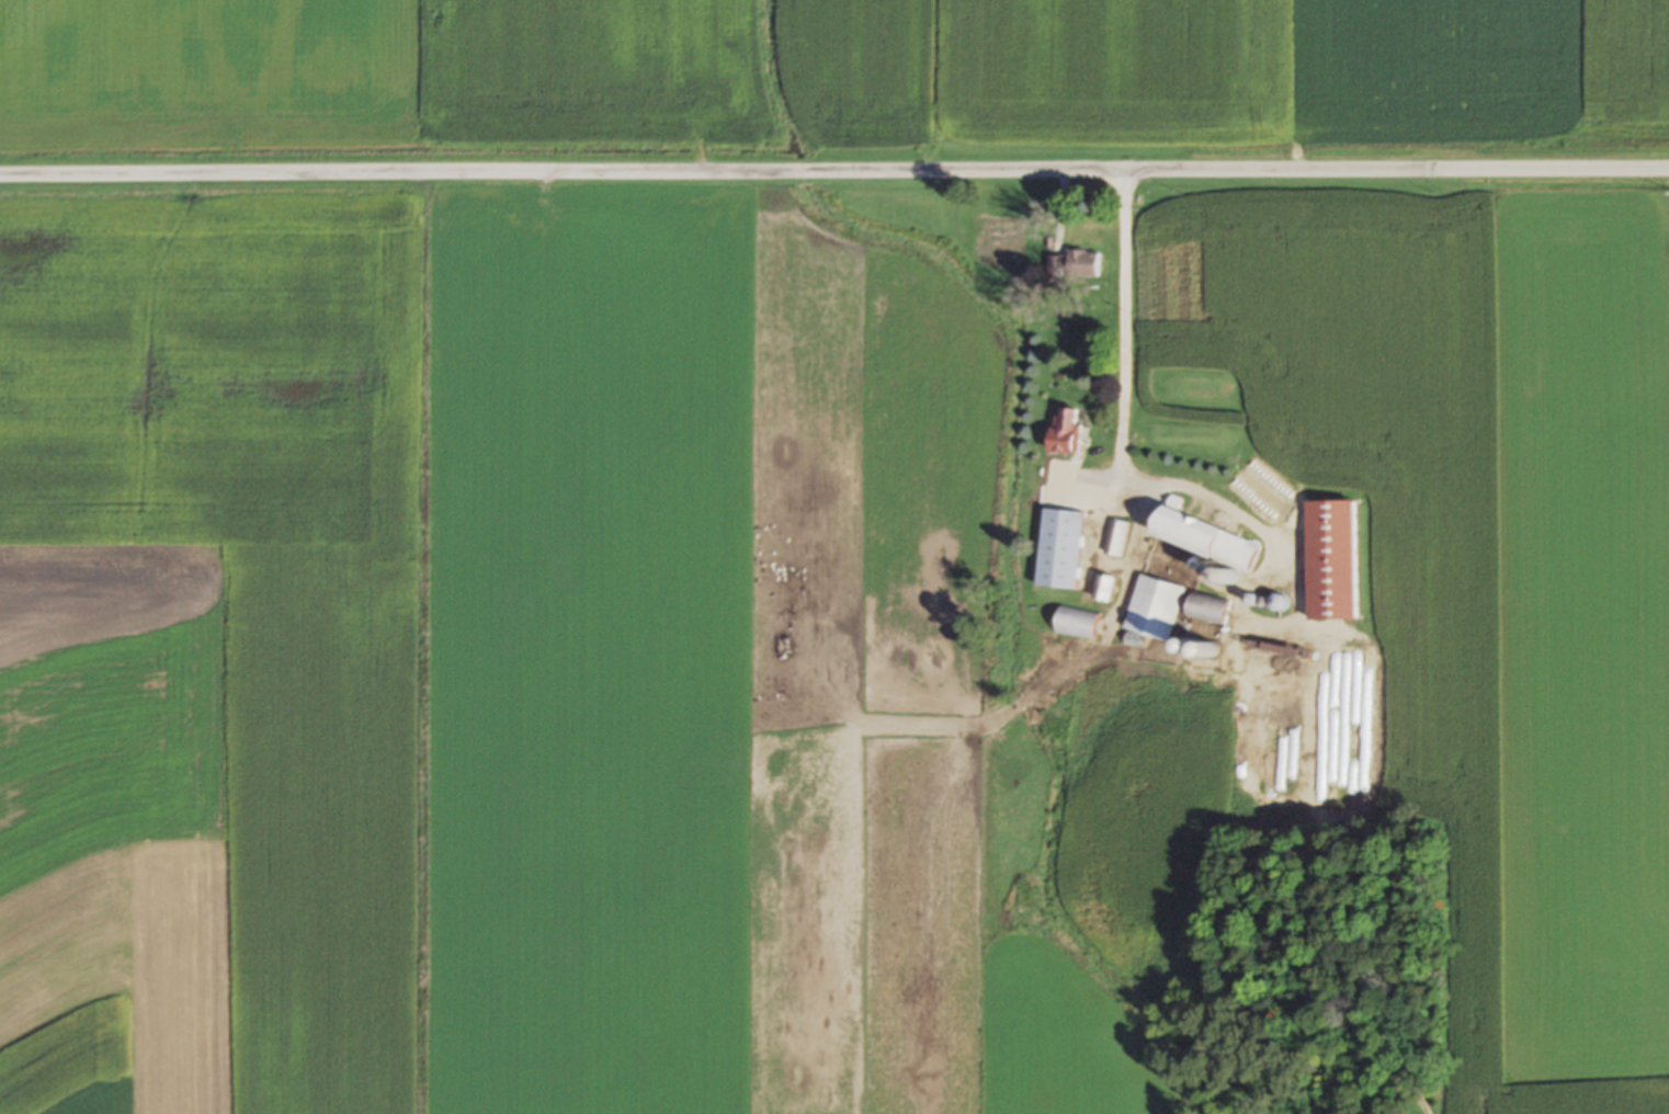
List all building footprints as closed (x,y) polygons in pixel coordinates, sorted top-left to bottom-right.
[(1098,253),(1048,253),(1048,280),(1098,280),(1098,253)] [(1052,453),(1079,454),(1080,410),(1054,409),(1052,453)] [(1306,503),(1307,622),(1356,621),(1355,502),(1306,503)] [(1152,538),(1251,573),(1261,544),(1163,509),(1152,538)] [(1038,587),(1079,590),(1085,513),(1045,510),(1038,587)] [(1130,524),(1112,521),(1104,555),(1122,559),(1130,524)] [(1111,604),(1117,579),(1099,576),(1094,600),(1111,604)] [(1140,576),(1124,630),(1170,643),(1185,589),(1140,576)] [(1223,627),(1230,603),(1193,593),(1186,616),(1223,627)] [(1273,613),(1286,610),(1283,597),(1270,600),(1273,613)] [(1055,633),(1095,642),(1100,614),(1061,606),(1055,633)]
